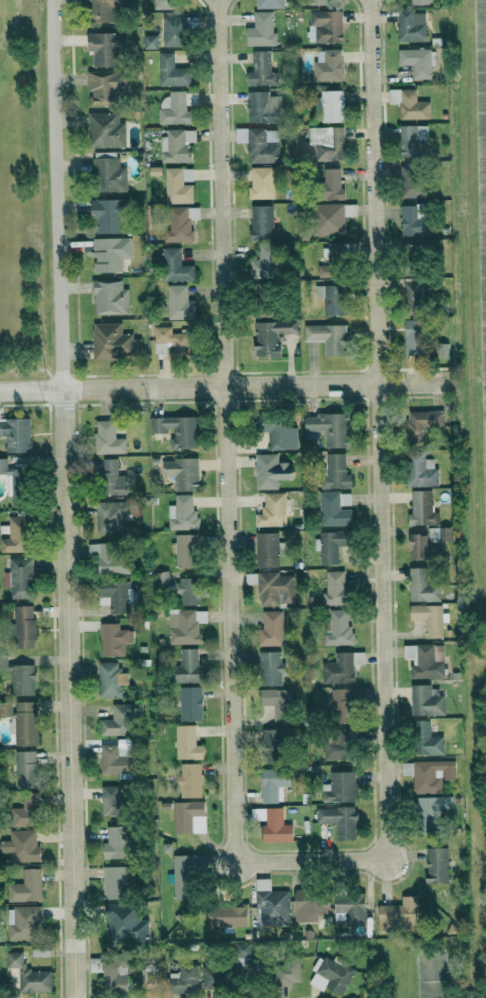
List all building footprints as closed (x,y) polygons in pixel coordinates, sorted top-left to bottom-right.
[(87,23),(123,22),(123,0),(87,0),(87,23)] [(154,9),(178,9),(177,0),(154,0),(154,9)] [(284,0),(256,0),(257,8),(284,8),(284,0)] [(277,45),(277,33),(273,33),(273,11),(254,11),(255,27),(247,27),(247,46),(277,45)] [(343,42),(342,11),(309,11),(309,43),(343,42)] [(426,11),(398,11),(398,41),(426,42),(426,11)] [(163,16),(164,46),(187,46),(187,16),(163,16)] [(87,33),(88,52),(93,52),(93,67),(124,66),(123,32),(87,33)] [(157,48),(157,35),(144,35),(144,49),(157,48)] [(431,49),(399,50),(399,65),(413,64),(414,80),(432,79),(431,49)] [(253,72),(247,72),(247,86),(272,85),(271,50),(253,51),(253,72)] [(343,81),(343,50),(317,50),(318,61),(313,61),(314,81),(343,81)] [(190,86),(190,68),(174,68),(174,53),(160,53),(160,85),(190,86)] [(88,92),(90,92),(90,104),(120,104),(119,92),(127,92),(126,71),(88,71),(88,92)] [(400,120),(431,119),(430,101),(417,101),(417,89),(389,89),(390,104),(400,104),(400,120)] [(344,90),(320,90),(321,122),(344,122),(344,90)] [(159,124),(191,123),(191,111),(186,111),(186,91),(169,91),(169,99),(159,100),(159,124)] [(248,92),(249,124),(274,123),(274,115),(282,115),(282,96),(268,96),(268,91),(248,92)] [(88,113),(89,148),(126,147),(125,123),(120,123),(120,112),(88,113)] [(428,125),(400,126),(401,157),(429,157),(428,125)] [(316,161),(344,161),(343,127),(309,127),(309,145),(316,145),(316,161)] [(249,163),(280,163),(280,128),(236,129),(236,143),(249,143),(249,163)] [(161,163),(191,162),(191,142),(196,142),(196,129),(167,130),(167,136),(161,136),(161,163)] [(127,168),(117,168),(118,152),(94,152),(93,191),(126,192),(127,168)] [(401,166),(401,198),(420,198),(419,166),(401,166)] [(193,168),(166,168),(166,204),(193,203),(193,168)] [(251,199),(274,199),(274,168),(250,168),(251,199)] [(325,200),(343,199),(342,168),(325,169),(325,200)] [(94,234),(124,233),(123,209),(129,209),(128,199),(93,200),(94,234)] [(314,204),(315,236),(346,235),(345,204),(314,204)] [(403,236),(430,236),(430,220),(426,220),(425,205),(402,205),(403,236)] [(252,241),(279,240),(279,228),(274,228),(273,206),(251,206),(252,241)] [(193,242),(193,219),(200,220),(200,207),(170,207),(170,230),(164,230),(164,242),(193,242)] [(92,239),(93,257),(94,257),(94,273),(123,272),(122,259),(132,259),(131,238),(92,239)] [(410,243),(409,259),(428,259),(429,244),(410,243)] [(319,278),(345,277),(344,244),(325,245),(325,265),(318,265),(319,278)] [(250,260),(251,278),(276,277),(276,245),(259,245),(260,259),(250,260)] [(181,247),(163,248),(163,281),(194,280),(194,265),(181,266),(181,247)] [(422,279),(409,278),(408,296),(421,297),(422,279)] [(129,312),(129,288),(123,288),(123,280),(94,280),(95,313),(129,312)] [(167,285),(168,319),(196,319),(195,300),(188,301),(187,285),(167,285)] [(325,315),(347,315),(347,285),(315,285),(315,298),(325,297),(325,315)] [(405,355),(422,355),(423,320),(406,320),(405,355)] [(298,334),(297,321),(255,322),(256,357),(280,356),(279,335),(298,334)] [(93,359),(141,357),(140,336),(122,336),(122,323),(92,324),(93,359)] [(346,325),(304,325),(305,341),(325,341),(325,357),(347,357),(346,325)] [(172,327),(155,327),(154,357),(192,357),(193,334),(172,333),(172,327)] [(449,344),(439,343),(439,358),(449,358),(449,344)] [(445,427),(444,410),(407,413),(409,441),(427,439),(426,428),(445,427)] [(305,417),(305,432),(324,432),(324,448),(349,447),(348,413),(316,414),(316,417),(305,417)] [(151,432),(174,432),(175,438),(170,438),(170,449),(197,448),(196,417),(151,418),(151,432)] [(270,450),(297,450),(297,426),(292,426),(292,417),(255,418),(255,432),(270,432),(270,450)] [(6,436),(6,453),(31,453),(30,419),(0,419),(0,436),(6,436)] [(115,420),(95,421),(96,454),(126,453),(126,438),(116,439),(115,420)] [(346,453),(327,454),(327,473),(323,473),(323,489),(352,488),(351,474),(346,474),(346,453)] [(439,487),(439,468),(434,468),(434,459),(425,459),(425,453),(408,453),(407,486),(439,487)] [(257,490),(278,489),(278,480),(292,480),(292,463),(278,463),(277,454),(256,454),(257,490)] [(118,459),(103,459),(103,472),(100,472),(99,494),(127,495),(128,476),(118,475),(118,459)] [(175,491),(199,490),(199,459),(163,459),(164,477),(175,477),(175,491)] [(12,507),(29,507),(28,470),(12,470),(12,507)] [(409,526),(440,525),(440,512),(433,512),(432,490),(412,491),(413,515),(409,515),(409,526)] [(286,526),(285,492),(263,493),(264,514),(255,514),(255,526),(286,526)] [(319,493),(320,526),(352,525),(352,507),(351,507),(351,492),(319,493)] [(197,529),(196,494),(175,494),(175,505),(168,505),(169,530),(197,529)] [(125,533),(125,515),(131,515),(131,502),(97,501),(96,532),(125,533)] [(28,552),(29,516),(9,515),(9,538),(0,538),(0,540),(0,551),(28,552)] [(411,560),(430,560),(430,542),(453,542),(452,527),(429,528),(429,533),(410,534),(411,560)] [(316,532),(317,551),(320,551),(320,564),(339,564),(338,545),(351,545),(351,531),(316,532)] [(279,566),(278,533),(256,533),(257,567),(279,566)] [(195,567),(195,534),(176,534),(176,566),(195,567)] [(129,573),(128,554),(109,554),(109,543),(88,544),(88,557),(98,557),(98,574),(129,573)] [(10,572),(3,572),(4,587),(10,586),(11,598),(31,598),(30,557),(9,558),(10,572)] [(441,601),(442,584),(427,584),(427,567),(410,567),(410,601),(441,601)] [(346,570),(326,571),(326,593),(323,593),(323,605),(347,605),(346,570)] [(294,575),(280,575),(280,572),(246,572),(246,585),(260,584),(260,605),(294,604),(294,575)] [(174,595),(180,595),(180,604),(199,604),(200,579),(174,579),(174,595)] [(99,604),(109,604),(110,613),(128,612),(128,603),(134,603),(134,581),(98,582),(99,604)] [(444,638),(444,622),(449,622),(449,613),(443,613),(443,604),(410,605),(411,620),(425,620),(425,638),(444,638)] [(34,605),(14,605),(15,648),(35,648),(34,605)] [(200,643),(199,622),(208,622),(207,609),(168,610),(169,644),(200,643)] [(326,645),(354,644),(354,626),(348,626),(348,609),(326,610),(326,645)] [(263,628),(258,628),(258,646),(284,645),(283,610),(263,611),(263,628)] [(100,655),(125,656),(125,642),(133,643),(133,630),(119,629),(119,623),(101,623),(100,655)] [(412,679),(435,678),(435,667),(444,667),(443,644),(404,645),(404,659),(412,659),(412,679)] [(172,683),(200,682),(199,648),(180,648),(181,665),(172,665),(172,683)] [(260,651),(260,685),(281,685),(281,674),(283,674),(282,651),(260,651)] [(353,651),(335,652),(335,662),(322,662),(323,683),(354,682),(353,651)] [(354,664),(364,664),(364,652),(354,651),(354,664)] [(11,670),(12,695),(35,695),(35,664),(8,665),(8,655),(0,655),(0,670),(11,670)] [(98,697),(122,697),(122,685),(129,685),(129,673),(119,672),(119,662),(99,662),(98,697)] [(434,684),(411,684),(412,715),(445,715),(445,695),(434,695),(434,684)] [(180,686),(180,720),(202,719),(202,686),(180,686)] [(351,722),(349,687),(331,688),(332,723),(351,722)] [(273,723),(290,724),(290,689),(261,688),(260,705),(273,705),(273,723)] [(36,701),(0,702),(0,717),(9,717),(10,733),(15,733),(15,745),(37,745),(36,701)] [(113,703),(112,720),(101,719),(101,735),(128,735),(129,716),(142,716),(143,703),(113,703)] [(443,736),(430,736),(430,720),(413,720),(414,754),(444,753),(443,736)] [(196,744),(196,724),(176,725),(176,759),(204,758),(203,744),(196,744)] [(262,728),(263,761),(283,761),(282,727),(262,728)] [(350,729),(336,729),(337,735),(324,735),(325,760),(351,760),(350,729)] [(132,739),(118,739),(117,756),(131,756),(132,739)] [(102,745),(101,772),(131,773),(132,757),(117,756),(117,745),(102,745)] [(15,751),(16,787),(36,787),(35,750),(15,751)] [(442,793),(442,780),(456,779),(456,760),(413,761),(414,793),(442,793)] [(413,774),(412,762),(403,762),(403,774),(413,774)] [(180,797),(201,797),(202,763),(181,763),(180,797)] [(262,802),(278,802),(278,786),(290,787),(290,769),(262,768),(262,802)] [(323,783),(322,801),(355,802),(356,771),(330,771),(330,783),(323,783)] [(102,817),(125,816),(124,785),(101,786),(102,817)] [(10,807),(10,826),(38,825),(37,793),(22,794),(22,807),(10,807)] [(452,796),(417,797),(418,830),(444,830),(443,809),(453,809),(452,796)] [(205,801),(173,801),(174,833),(205,832),(205,801)] [(317,807),(317,823),(336,823),(337,839),(356,838),(355,806),(317,807)] [(103,858),(126,859),(127,826),(108,825),(107,842),(104,842),(103,858)] [(10,852),(10,862),(40,862),(40,845),(36,845),(36,830),(10,830),(10,841),(0,841),(0,852),(10,852)] [(427,847),(427,883),(448,883),(448,847),(427,847)] [(197,854),(173,855),(174,899),(197,898),(197,854)] [(104,898),(133,898),(132,866),(103,866),(104,898)] [(7,883),(7,901),(41,901),(41,868),(22,868),(23,883),(7,883)] [(270,878),(257,879),(257,926),(290,925),(289,891),(271,891),(270,878)] [(329,914),(330,890),(295,890),(295,921),(318,921),(318,914),(329,914)] [(335,920),(347,920),(348,925),(366,925),(365,893),(334,894),(335,920)] [(418,930),(417,895),(402,896),(402,905),(378,905),(378,931),(418,930)] [(149,919),(138,919),(139,903),(106,903),(106,939),(149,939),(149,919)] [(247,927),(248,906),(211,905),(211,926),(247,927)] [(8,940),(40,939),(40,906),(8,906),(8,940)] [(249,959),(250,943),(237,943),(236,967),(244,968),(244,959),(249,959)] [(7,968),(20,968),(19,992),(51,992),(51,970),(23,969),(23,952),(7,952),(7,968)] [(309,983),(323,991),(325,987),(342,996),(357,967),(334,956),(332,961),(320,955),(311,970),(315,972),(309,983)] [(127,957),(90,958),(90,972),(103,972),(104,993),(128,992),(127,957)] [(301,985),(300,961),(276,961),(276,985),(301,985)] [(170,973),(170,992),(198,992),(198,964),(178,964),(178,973),(170,973)] [(202,986),(224,988),(226,966),(203,965),(202,986)]
